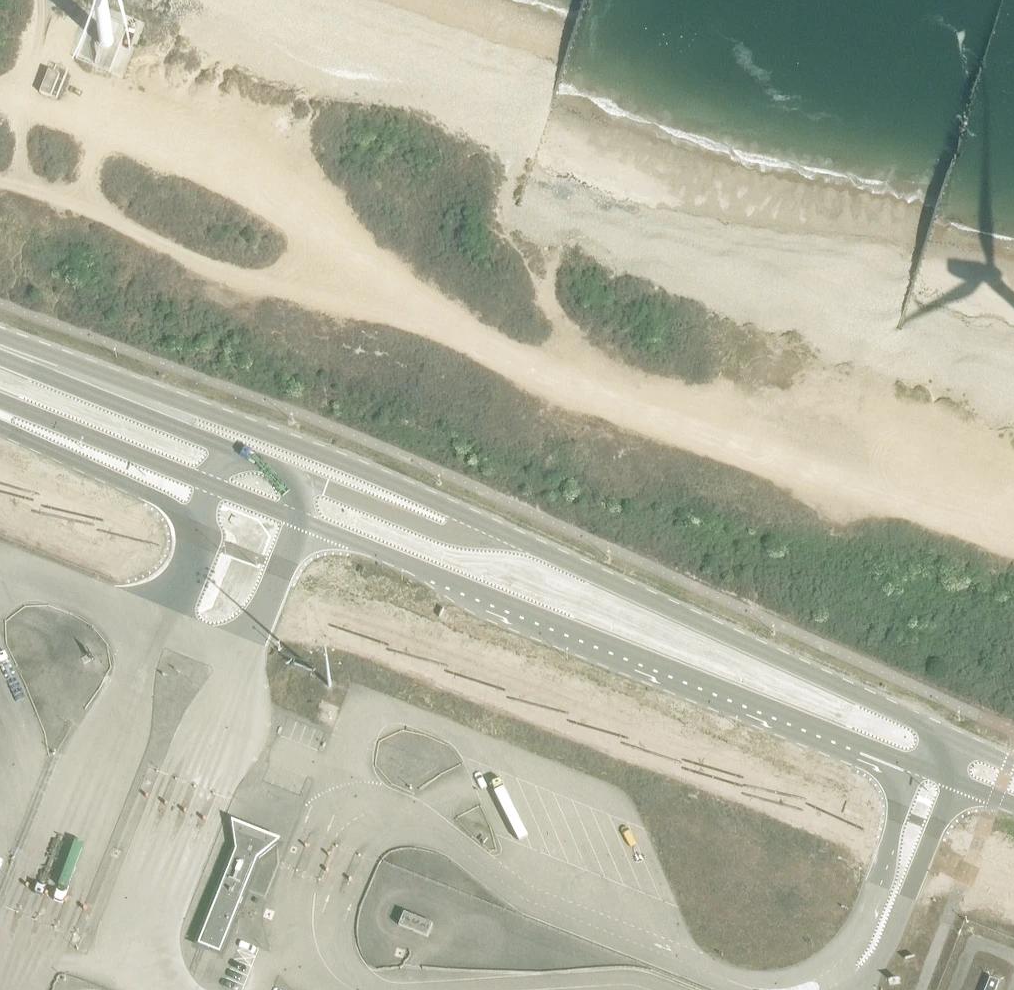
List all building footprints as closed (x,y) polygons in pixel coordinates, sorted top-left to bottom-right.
[(50,98),(59,75),(48,71),(39,93),(50,98)] [(278,843),(229,823),(233,853),(196,948),(219,957),(256,861),(278,843)] [(427,938),(432,925),(403,913),(398,926),(427,938)] [(999,982),(989,978),(984,989),(996,989),(999,982)]
